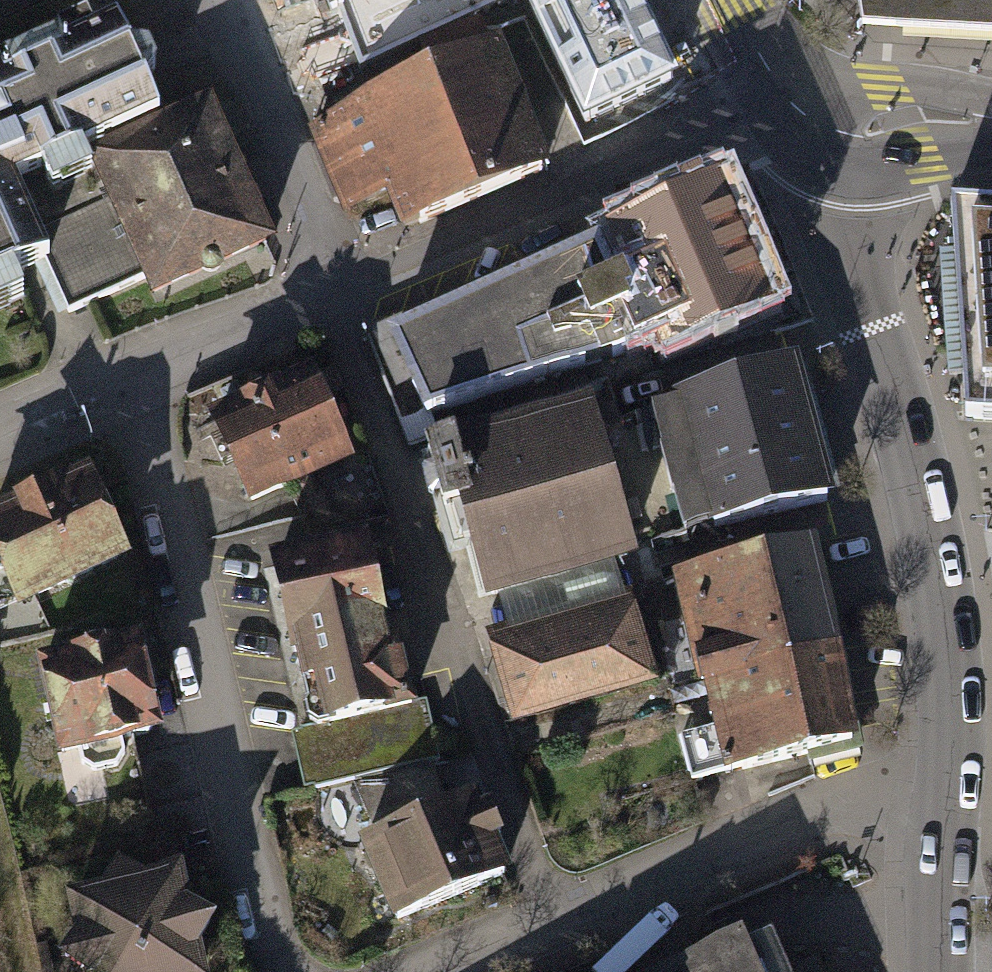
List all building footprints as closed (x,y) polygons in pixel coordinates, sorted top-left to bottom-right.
[(332,14),(338,12),(359,72),(509,0),(326,0),(332,14)] [(585,123),(672,82),(633,0),(527,0),(585,123)] [(862,27),(991,37),(991,0),(857,0),(862,27)] [(48,267),(68,312),(147,277),(154,292),(264,243),(207,117),(166,135),(118,30),(2,82),(0,78),(0,288),(48,267)] [(560,177),(508,48),(310,128),(347,219),(393,201),(408,238),(560,177)] [(966,417),(991,419),(991,208),(949,205),(966,417)] [(618,239),(396,341),(430,419),(617,357),(663,336),(618,239)] [(793,365),(654,398),(685,525),(711,519),(713,528),(826,501),(793,365)] [(344,474),(306,386),(202,430),(239,519),(344,474)] [(589,414),(434,459),(449,511),(467,506),(493,593),(629,553),(589,414)] [(0,503),(0,572),(14,604),(132,554),(92,463),(0,503)] [(384,535),(275,562),(315,726),(296,731),(311,793),(439,762),(384,535)] [(832,652),(809,548),(679,576),(701,680),(708,679),(832,652)] [(637,596),(495,638),(519,722),(662,680),(637,596)] [(138,629),(35,650),(55,748),(158,727),(138,629)] [(832,652),(708,679),(719,726),(684,734),(694,780),(853,745),(832,652)] [(378,837),(366,842),(401,925),(507,882),(472,798),(446,809),(430,768),(357,787),(378,837)] [(200,943),(217,915),(189,897),(181,863),(148,871),(118,852),(98,882),(61,891),(70,926),(51,956),(79,971),(206,971),(200,943)] [(769,932),(749,941),(745,931),(655,971),(787,971),(769,932)]
